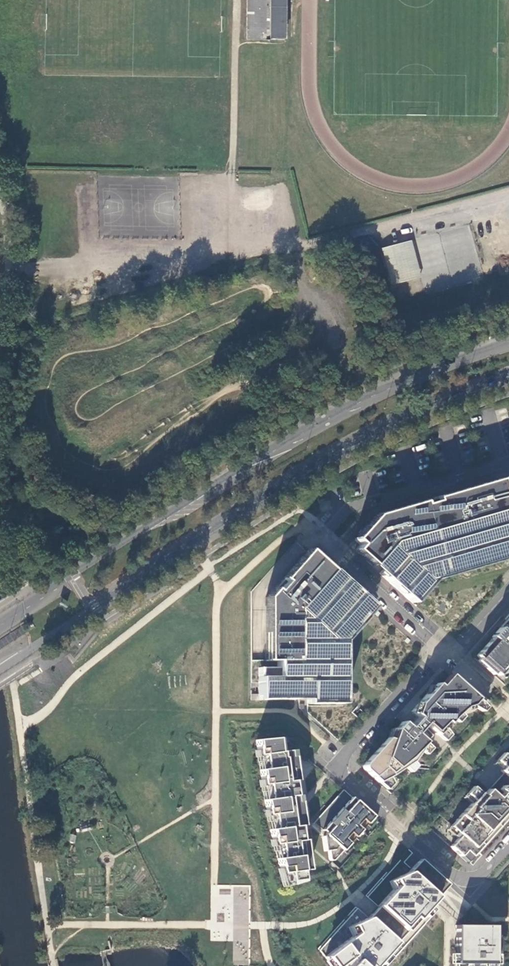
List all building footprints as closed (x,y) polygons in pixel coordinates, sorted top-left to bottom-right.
[(246,39),(283,40),(283,0),(246,0),(246,38),(246,39)] [(408,239),(379,247),(389,283),(418,275),(408,239)] [(353,550),(373,568),(411,603),(430,580),(508,557),(508,508),(500,478),(375,515),(353,539),(359,545),(353,550)] [(325,564),(308,549),(266,598),(266,663),(258,669),(257,699),(342,703),(341,642),(372,606),(325,564)] [(475,656),(504,682),(508,677),(508,618),(475,656)] [(425,723),(438,734),(444,727),(453,717),(459,711),(463,707),(471,704),(477,698),(450,674),(440,685),(437,683),(412,711),(418,716),(425,723)] [(477,698),(471,704),(482,710),(486,706),(482,702),(477,698)] [(459,711),(453,717),(458,722),(464,716),(459,711)] [(409,727),(416,733),(425,723),(418,716),(409,727)] [(387,737),(364,764),(364,766),(364,768),(366,770),(379,781),(389,776),(405,766),(413,760),(420,750),(426,742),(416,733),(409,727),(402,721),(394,729),(391,738),(387,737)] [(444,727),(438,734),(444,740),(450,734),(444,727)] [(276,736),(255,738),(256,746),(256,748),(256,755),(261,754),(264,767),(259,768),(260,776),(259,778),(260,784),(266,784),(268,797),(263,798),(265,805),(264,808),(265,815),(271,814),(272,827),(269,827),(272,845),(278,844),(279,856),(277,856),(279,865),(278,867),(280,874),(287,873),(289,881),(302,878),(302,870),(308,869),(304,839),(301,839),(300,826),(302,825),(298,794),(295,794),(293,780),(296,780),(292,748),(285,749),(284,738),(276,739),(276,736)] [(426,742),(420,750),(426,754),(432,747),(426,742)] [(468,861),(508,816),(508,817),(508,756),(504,752),(497,760),(504,766),(501,770),(503,772),(507,775),(492,792),(489,789),(484,794),(474,785),(468,792),(475,798),(472,802),(452,824),(462,833),(458,838),(451,846),(468,861)] [(413,760),(405,766),(411,771),(416,765),(413,760)] [(504,766),(497,760),(494,763),(501,770),(504,766)] [(507,775),(503,772),(489,789),(492,792),(507,775)] [(389,776),(379,781),(388,789),(394,783),(389,776)] [(374,815),(343,789),(311,825),(321,836),(323,852),(327,852),(328,858),(330,861),(334,860),(374,815)] [(475,798),(468,792),(465,796),(472,802),(475,798)] [(462,833),(452,824),(448,829),(458,838),(462,833)] [(383,879),(318,950),(331,965),(414,965),(426,950),(444,965),(494,965),(494,925),(459,925),(454,921),(460,915),(436,896),(448,884),(435,872),(433,875),(418,861),(393,888),(383,879)]
